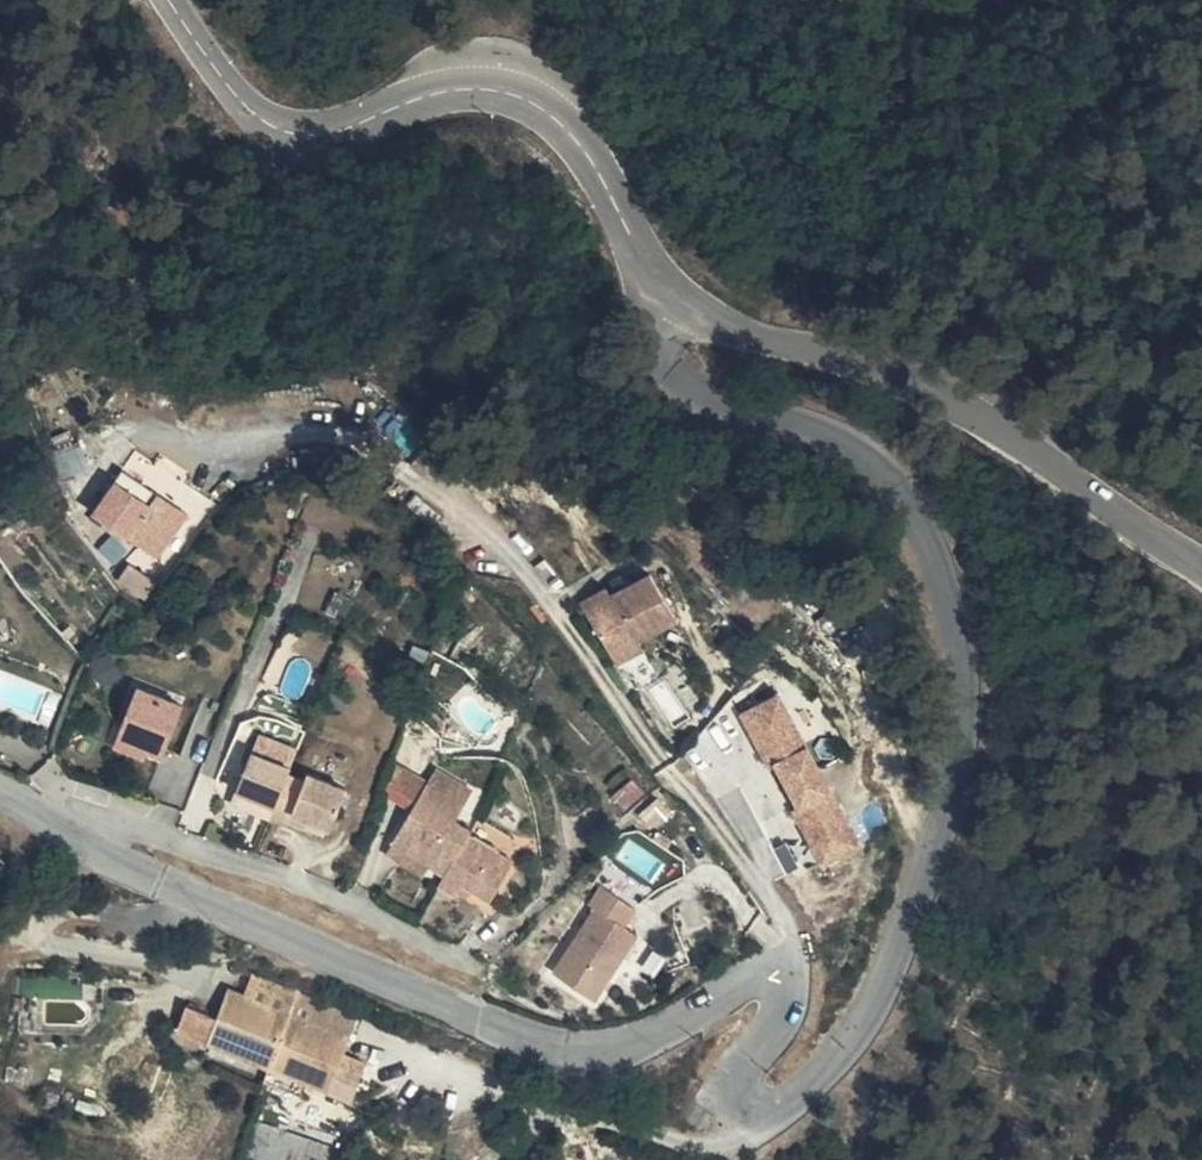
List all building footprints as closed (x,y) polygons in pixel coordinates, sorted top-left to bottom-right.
[(141,450),(121,480),(135,489),(142,480),(192,512),(205,493),(141,450)] [(121,480),(97,514),(162,557),(192,513),(142,480),(135,489),(121,480)] [(650,566),(581,602),(610,658),(637,644),(679,622),(650,566)] [(637,644),(610,658),(614,666),(641,652),(637,644)] [(123,735),(123,737),(169,753),(190,695),(143,679),(130,716),(123,735)] [(777,697),(772,699),(802,752),(806,749),(777,697)] [(795,811),(790,813),(818,867),(853,849),(826,796),(831,793),(806,749),(802,752),(772,699),(739,716),(768,775),(773,772),(795,811)] [(130,716),(122,713),(116,732),(123,735),(130,716)] [(234,744),(213,738),(199,784),(236,795),(256,724),(241,720),(234,744)] [(169,753),(123,737),(118,752),(148,762),(150,756),(166,761),(169,753)] [(253,781),(292,798),(300,779),(261,762),(253,781)] [(443,877),(468,838),(473,831),(448,818),(458,802),(428,784),(423,793),(395,778),(381,803),(408,819),(392,847),(428,868),(443,877)] [(292,798),(253,781),(237,817),(277,834),(291,799),(292,798)] [(831,793),(826,796),(853,849),(861,845),(831,793)] [(348,816),(314,804),(312,807),(291,799),(277,834),(275,838),(294,847),(297,841),(332,855),(348,816)] [(277,834),(237,817),(231,830),(271,847),(275,838),(277,834)] [(513,862),(468,838),(443,877),(437,890),(452,899),(460,885),(489,904),(513,862)] [(428,868),(392,847),(384,862),(419,884),(428,868)] [(554,967),(593,995),(619,959),(610,954),(626,933),(622,930),(634,913),(602,889),(589,907),(594,911),(554,967)] [(634,938),(626,933),(610,954),(619,959),(634,938)] [(298,1010),(235,986),(227,1008),(191,994),(179,1025),(216,1038),(274,1062),(316,1081),(365,1100),(376,1074),(351,1065),(362,1038),(298,1010)] [(316,1081),(274,1062),(282,1086),(322,1103),(316,1081)] [(262,1159),(312,1159),(316,1132),(256,1124),(251,1159),(262,1159)]
